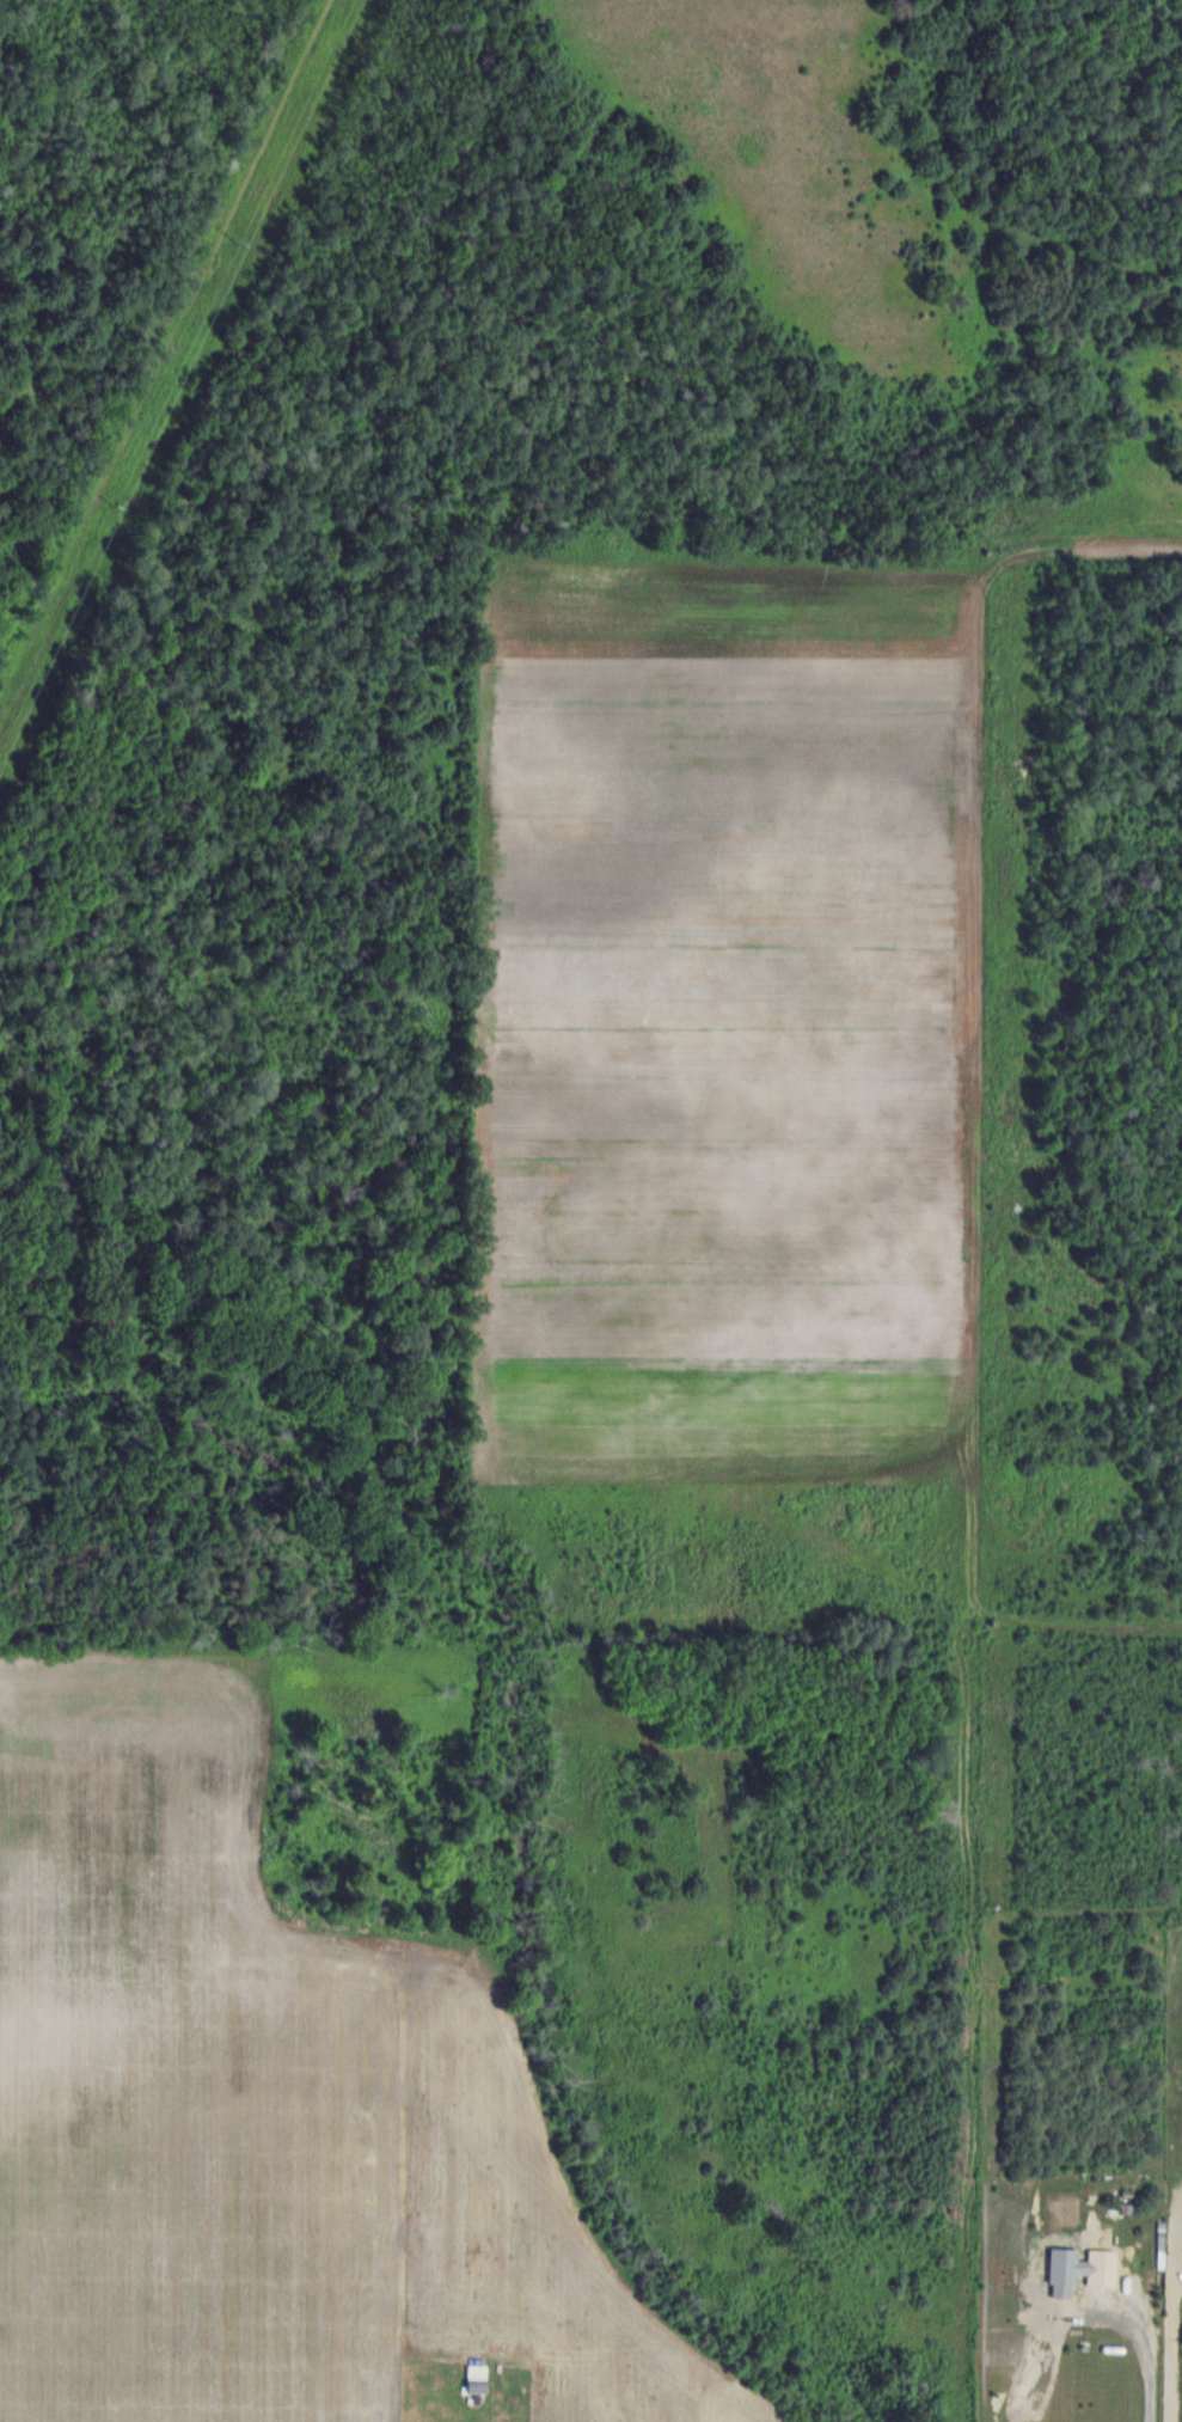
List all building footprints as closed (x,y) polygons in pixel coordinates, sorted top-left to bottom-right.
[(488,2364),(467,2364),(467,2392),(488,2392),(488,2364)]
